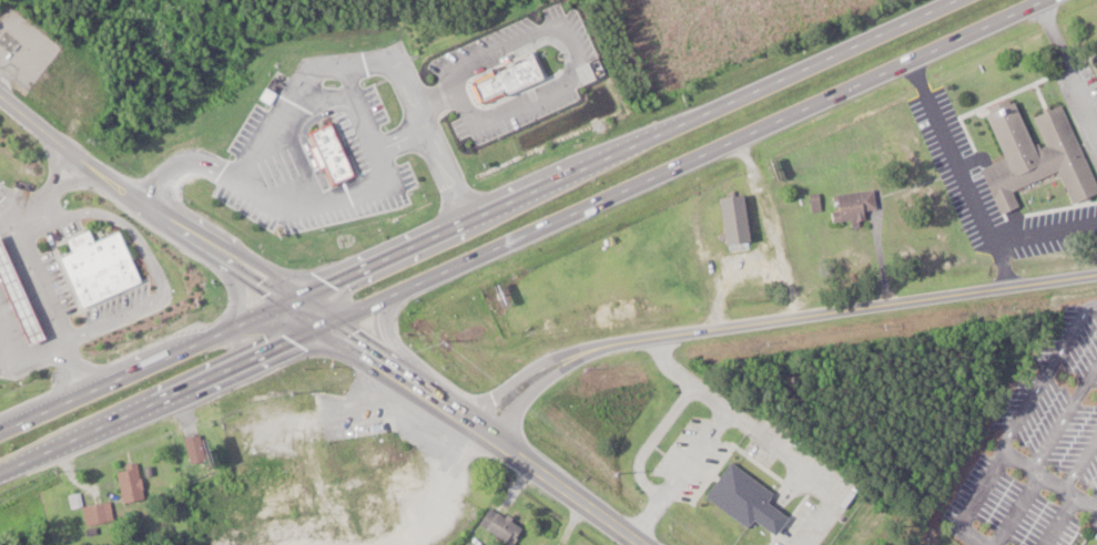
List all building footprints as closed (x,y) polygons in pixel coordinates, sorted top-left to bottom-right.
[(1063,103),(1096,185),(1096,192),(1069,204),(1056,172),(1010,191),(1017,205),(997,213),(979,168),(1004,158),(984,110),(1014,97),(1035,148),(1045,144),(1033,115),(1063,103)] [(336,122),(312,134),(336,186),(360,174),(336,122)] [(837,210),(835,195),(872,188),(876,210),(865,212),(866,218),(860,219),(861,228),(851,230),(849,222),(831,224),(829,212),(837,210)] [(718,194),(740,192),(744,237),(722,239),(718,194)] [(809,194),(817,193),(821,210),(812,213),(809,194)] [(65,256),(83,306),(144,285),(125,231),(98,241),(94,229),(71,237),(76,252),(65,256)] [(0,237),(0,259),(29,328),(42,323),(5,235),(0,237)] [(312,418),(316,440),(325,439),(321,417),(312,418)] [(209,460),(203,434),(186,438),(192,464),(209,460)] [(704,494),(729,461),(772,493),(766,501),(786,516),(774,533),(753,518),(748,525),(704,494)] [(148,499),(140,463),(118,469),(126,504),(148,499)] [(343,496),(355,540),(397,529),(385,485),(343,496)] [(526,530),(498,511),(487,529),(511,544),(516,544),(526,530)]
